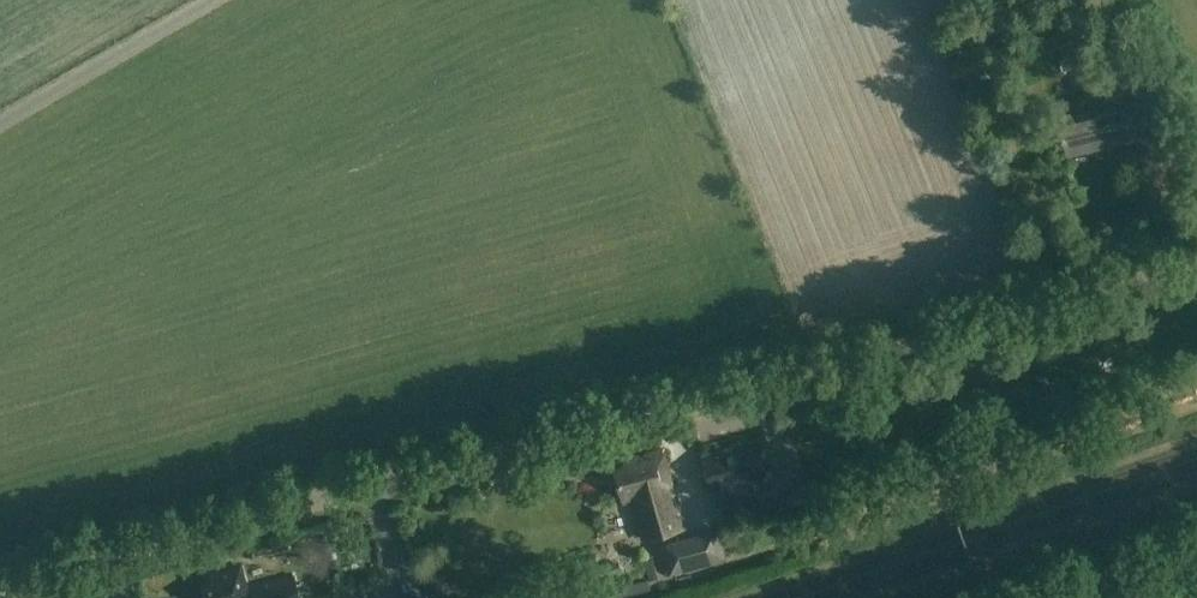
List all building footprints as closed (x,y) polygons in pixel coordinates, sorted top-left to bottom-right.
[(1068,153),(1133,137),(1125,102),(1120,91),(1102,95),(1105,107),(1060,118),(1068,153)] [(751,479),(764,475),(754,440),(703,455),(713,490),(723,486),(728,503),(755,496),(751,479)] [(625,467),(615,469),(624,501),(637,498),(637,500),(639,499),(641,507),(635,508),(643,539),(682,528),(672,489),(662,450),(623,460),(625,467)] [(718,531),(663,546),(670,574),(725,559),(718,531)] [(616,586),(630,580),(624,565),(610,570),(616,586)] [(203,584),(207,597),(300,597),(293,575),(247,588),(241,566),(212,574),(214,581),(203,584)]
